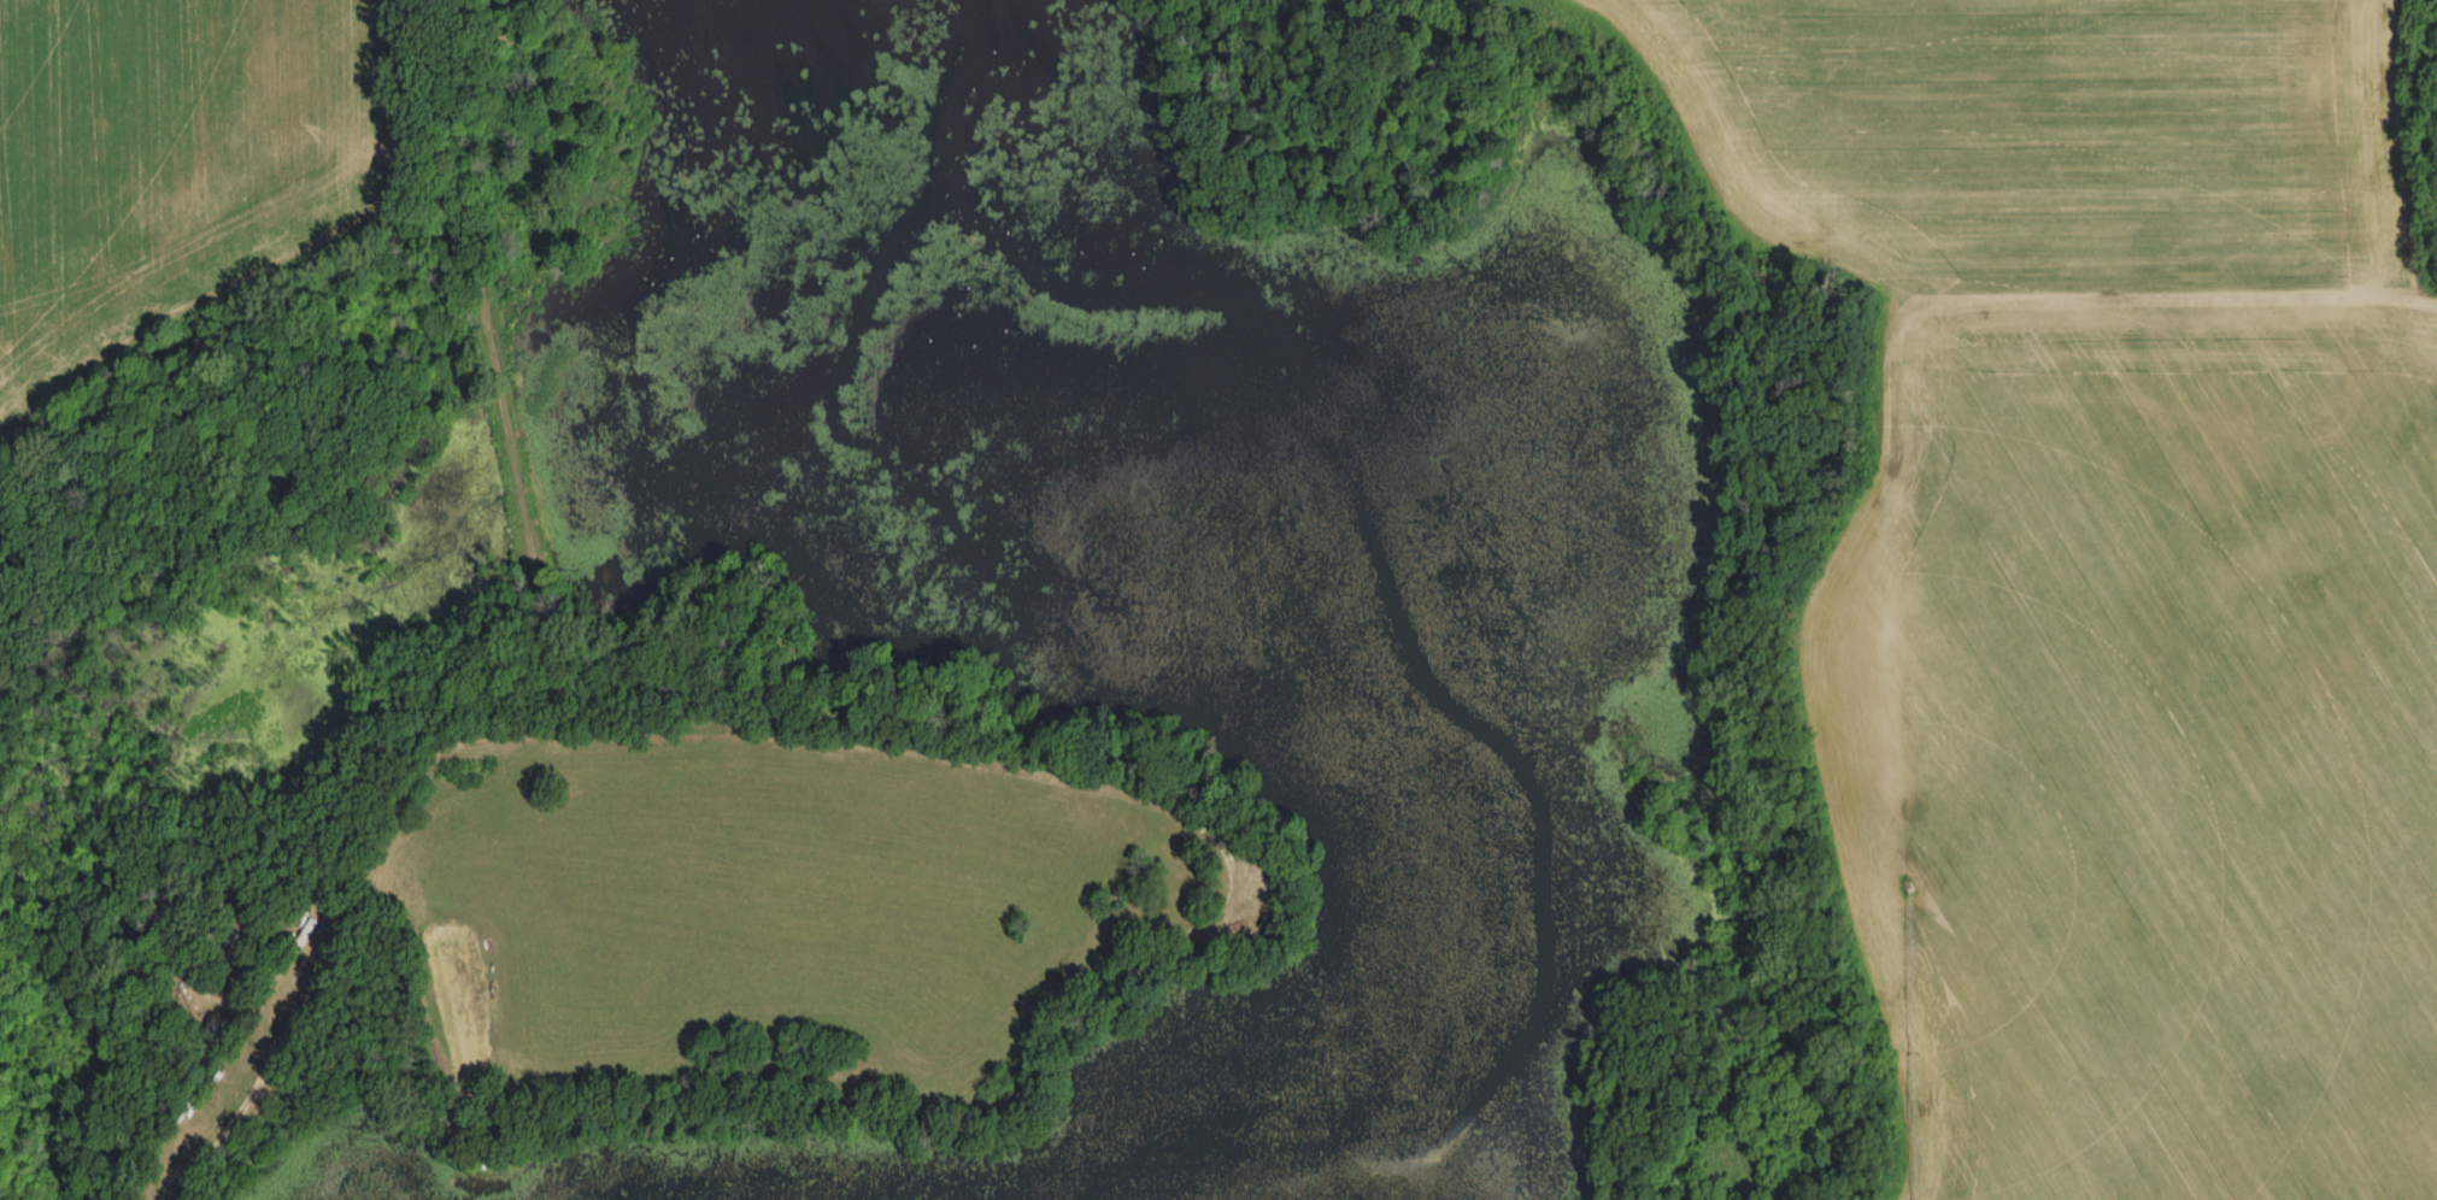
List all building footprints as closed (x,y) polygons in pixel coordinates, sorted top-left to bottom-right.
[(283,950),(295,957),(311,926),(299,920),(283,950)]
